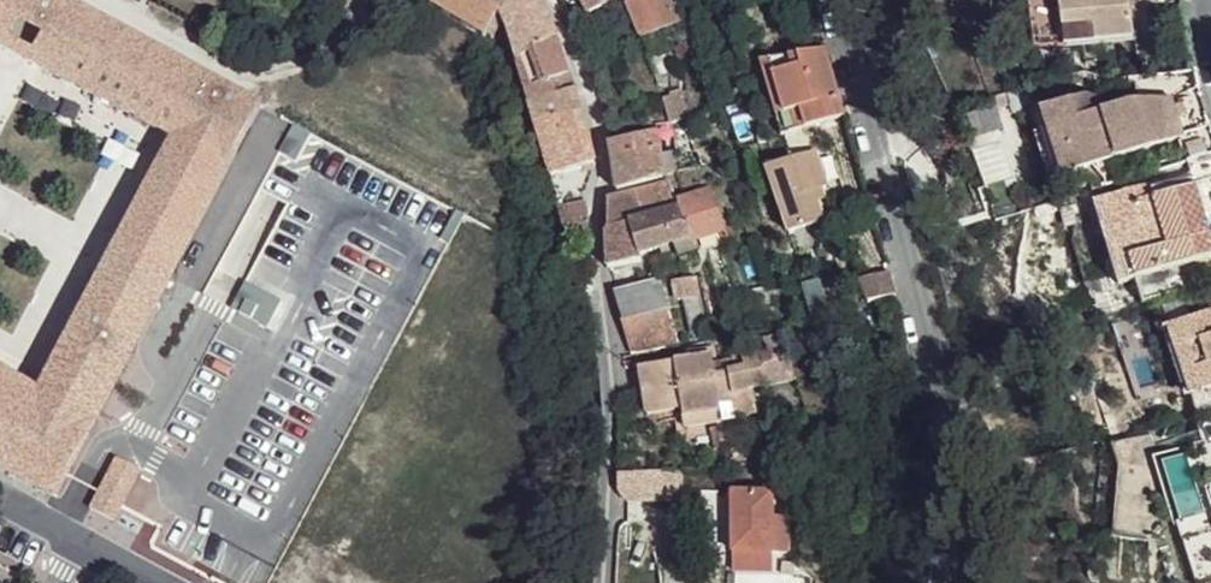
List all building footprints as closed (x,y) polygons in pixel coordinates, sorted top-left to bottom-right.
[(64,0),(0,0),(0,44),(172,137),(39,387),(0,366),(0,467),(56,497),(250,127),(260,107),(218,84),(64,0)] [(427,4),(483,38),(487,33),(492,37),(502,21),(498,13),(505,0),(430,0),(427,4)] [(498,13),(502,21),(507,31),(511,47),(515,59),(554,34),(542,5),(540,0),(505,0),(498,13)] [(588,12),(612,0),(581,0),(588,12)] [(625,3),(640,37),(677,23),(668,0),(632,0),(625,3)] [(1038,50),(1135,36),(1128,0),(1030,0),(1038,50)] [(554,34),(515,59),(527,101),(575,88),(565,63),(554,34)] [(824,51),(823,47),(771,58),(792,133),(844,116),(835,84),(824,51)] [(784,135),(792,133),(771,58),(762,59),(784,135)] [(575,88),(527,101),(535,125),(582,115),(575,88)] [(692,116),(683,89),(663,97),(671,121),(692,116)] [(1088,97),(1044,110),(1065,177),(1184,139),(1171,100),(1131,103),(1104,112),(1101,100),(1088,97)] [(280,118),(260,107),(250,127),(269,138),(280,118)] [(593,163),(582,115),(535,125),(549,175),(593,163)] [(667,136),(665,123),(656,124),(657,129),(658,137),(667,136)] [(657,129),(609,141),(617,189),(650,179),(663,174),(658,137),(657,129)] [(813,191),(821,189),(828,186),(816,151),(768,166),(788,232),(822,221),(816,201),(813,191)] [(675,159),(677,171),(698,166),(701,166),(698,155),(675,159)] [(1129,208),(1199,188),(1196,177),(1098,205),(1121,285),(1138,280),(1132,260),(1143,257),(1129,208)] [(668,180),(652,185),(660,211),(663,211),(678,206),(676,201),(668,180)] [(652,185),(606,199),(607,229),(629,222),(660,211),(652,185)] [(1210,260),(1210,233),(1199,188),(1129,208),(1143,257),(1132,260),(1138,280),(1210,260)] [(823,198),(821,189),(813,191),(816,201),(823,198)] [(707,190),(683,198),(676,201),(678,206),(690,237),(691,240),(693,240),(694,240),(723,229),(707,190)] [(588,222),(585,201),(558,206),(564,227),(588,222)] [(678,206),(663,211),(674,242),(678,241),(690,237),(678,206)] [(660,211),(629,222),(639,255),(642,254),(653,250),(654,250),(672,244),(674,242),(663,211),(660,211)] [(590,230),(588,222),(564,227),(568,241),(588,240),(590,230)] [(629,222),(607,229),(608,266),(643,259),(642,254),(639,255),(629,222)] [(690,237),(678,241),(683,252),(696,247),(694,240),(693,240),(691,240),(690,237)] [(674,242),(672,244),(676,255),(683,252),(678,241),(674,242)] [(857,282),(864,305),(892,297),(886,274),(857,282)] [(694,276),(673,280),(677,300),(684,299),(691,334),(705,331),(694,276)] [(614,292),(632,355),(680,345),(658,278),(614,292)] [(1168,328),(1191,398),(1210,391),(1210,313),(1168,328)] [(771,360),(778,358),(787,356),(780,335),(764,340),(771,360)] [(707,355),(684,358),(638,367),(646,414),(681,407),(684,426),(721,420),(719,409),(717,398),(731,395),(733,407),(736,419),(755,410),(749,386),(766,382),(755,348),(739,354),(739,355),(743,368),(732,369),(717,372),(712,346),(705,347),(707,355)] [(683,350),(684,358),(707,355),(705,347),(683,350)] [(728,358),(732,369),(743,368),(739,355),(728,358)] [(787,356),(778,358),(782,371),(791,368),(787,356)] [(717,398),(719,409),(733,407),(731,395),(717,398)] [(820,452),(813,432),(802,436),(808,455),(820,452)] [(113,460),(90,509),(117,523),(146,475),(113,460)] [(672,470),(615,473),(615,500),(617,502),(674,500),(672,470)] [(763,484),(723,489),(729,549),(769,544),(763,484)] [(1190,543),(1203,582),(1210,582),(1210,536),(1190,543)]
